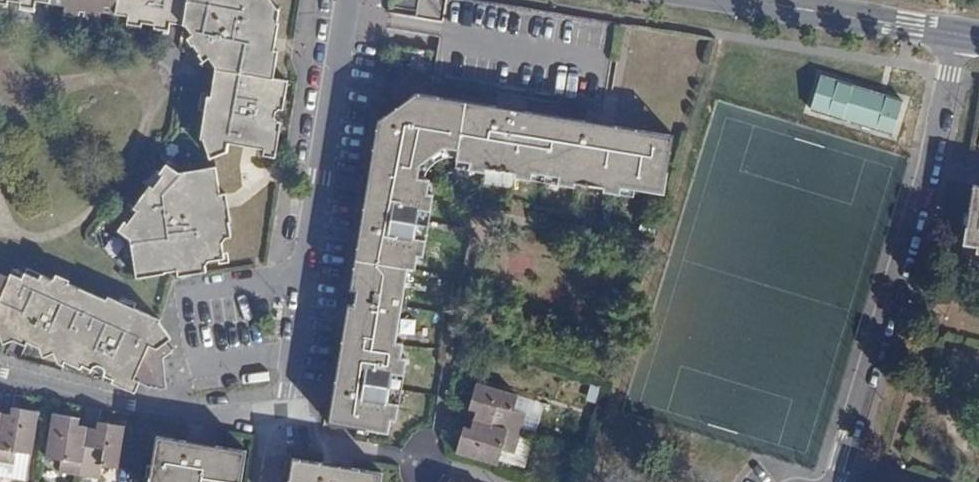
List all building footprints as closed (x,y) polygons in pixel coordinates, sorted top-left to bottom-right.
[(274,78),(278,51),(274,50),(278,23),(277,23),(279,8),(277,8),(271,0),(37,0),(66,5),(65,11),(98,17),(99,10),(129,15),(128,23),(141,25),(142,22),(155,24),(155,27),(159,28),(160,28),(169,30),(170,22),(186,24),(193,34),(188,38),(192,44),(194,43),(200,53),(199,54),(204,61),(210,56),(216,66),(211,97),(208,96),(200,138),(203,139),(210,157),(226,151),(228,142),(264,148),(264,154),(275,156),(281,122),(277,122),(274,118),(275,111),(279,108),(283,109),(287,81),(274,78)] [(904,89),(825,65),(813,105),(892,129),(904,89)] [(361,262),(408,268),(415,269),(418,255),(423,256),(433,194),(428,194),(430,180),(418,178),(421,164),(445,147),(458,149),(457,157),(458,157),(456,167),(486,172),(486,168),(515,173),(514,177),(575,186),(575,183),(604,187),(603,191),(620,194),(621,186),(665,194),(674,135),(614,125),(610,147),(619,149),(618,155),(592,150),(595,132),(584,130),(585,120),(525,111),(521,139),(504,136),(506,118),(495,116),(496,106),(416,93),(408,98),(425,121),(411,132),(400,116),(391,123),(385,115),(378,121),(365,200),(393,205),(390,222),(372,219),(370,231),(360,229),(355,260),(361,262)] [(216,166),(179,173),(167,164),(161,172),(158,170),(157,171),(163,175),(154,188),(151,186),(134,208),(138,211),(129,223),(122,219),(122,220),(125,222),(119,230),(131,239),(133,251),(132,251),(136,279),(166,274),(166,272),(177,270),(178,276),(179,276),(179,273),(192,271),(192,274),(207,271),(206,265),(208,261),(225,258),(223,243),(226,237),(231,237),(229,222),(231,222),(231,221),(225,222),(223,209),(200,212),(197,199),(226,194),(226,193),(220,194),(216,166)] [(973,184),(963,244),(977,246),(976,252),(978,253),(978,185),(973,184)] [(403,299),(408,268),(361,262),(349,334),(343,334),(338,364),(366,369),(364,386),(345,383),(343,394),(334,393),(329,423),(388,433),(391,419),(397,420),(407,358),(401,357),(403,343),(396,342),(401,312),(404,311),(406,308),(406,304),(406,301),(403,299)] [(1,328),(0,331),(0,335),(4,344),(13,340),(14,340),(25,345),(26,345),(28,342),(40,347),(44,357),(55,352),(56,349),(67,354),(62,365),(64,365),(69,352),(85,360),(81,368),(90,372),(91,373),(93,370),(104,375),(103,378),(113,383),(123,359),(139,366),(129,390),(134,381),(151,388),(151,387),(156,389),(156,388),(162,390),(162,389),(167,389),(164,360),(164,358),(172,352),(165,343),(171,338),(160,322),(161,320),(134,308),(137,303),(136,303),(134,308),(108,296),(106,300),(69,283),(70,280),(69,280),(67,283),(56,277),(57,275),(56,274),(54,280),(27,268),(23,278),(12,274),(14,269),(13,269),(9,277),(8,277),(0,273),(0,327),(1,328)] [(473,420),(520,434),(525,413),(513,410),(518,395),(477,383),(469,408),(476,410),(473,420)] [(19,408),(12,407),(11,414),(18,415),(19,408)] [(11,414),(1,412),(1,413),(0,420),(0,461),(14,464),(16,451),(32,453),(39,411),(19,408),(18,415),(11,414)] [(80,475),(88,427),(78,426),(71,424),(72,417),(53,414),(46,456),(61,459),(60,471),(80,475)] [(71,424),(78,426),(79,418),(72,417),(71,424)] [(456,452),(497,465),(498,461),(502,449),(514,452),(519,437),(520,434),(473,420),(471,429),(463,427),(456,452)] [(106,423),(98,421),(98,422),(97,429),(104,430),(106,423)] [(104,430),(97,429),(88,427),(80,475),(100,478),(102,465),(118,468),(124,426),(106,423),(104,430)] [(156,435),(149,481),(241,481),(246,450),(216,446),(211,474),(194,471),(197,452),(185,450),(187,441),(156,435)] [(502,449),(498,461),(525,469),(534,441),(519,437),(514,452),(502,449)] [(333,474),(321,472),(323,463),(292,458),(288,481),(332,481),(333,474)] [(382,472),(352,467),(350,481),(381,481),(382,472)]
